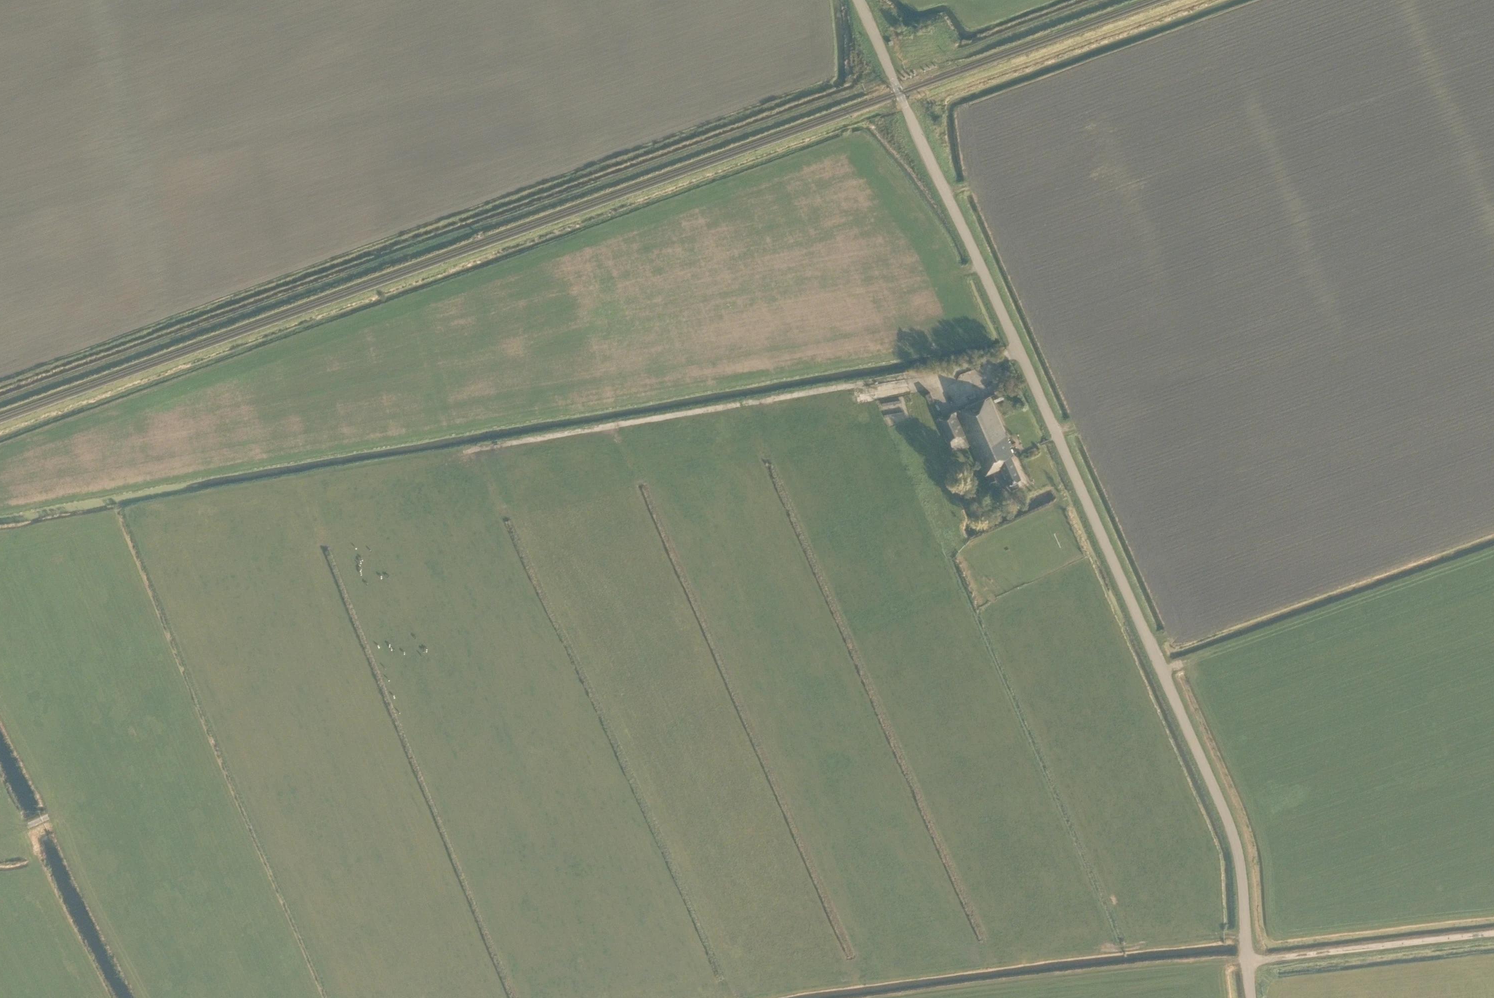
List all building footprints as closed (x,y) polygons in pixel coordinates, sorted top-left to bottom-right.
[(934,400),(930,392),(925,394),(929,402),(934,400)] [(1011,445),(989,395),(936,419),(951,451),(970,443),(984,475),(1001,467),(1008,484),(1010,489),(1018,485),(1016,480),(1020,478),(1010,456),(1013,455),(1009,446),(1011,445)] [(987,478),(990,484),(996,482),(994,476),(987,478)]
